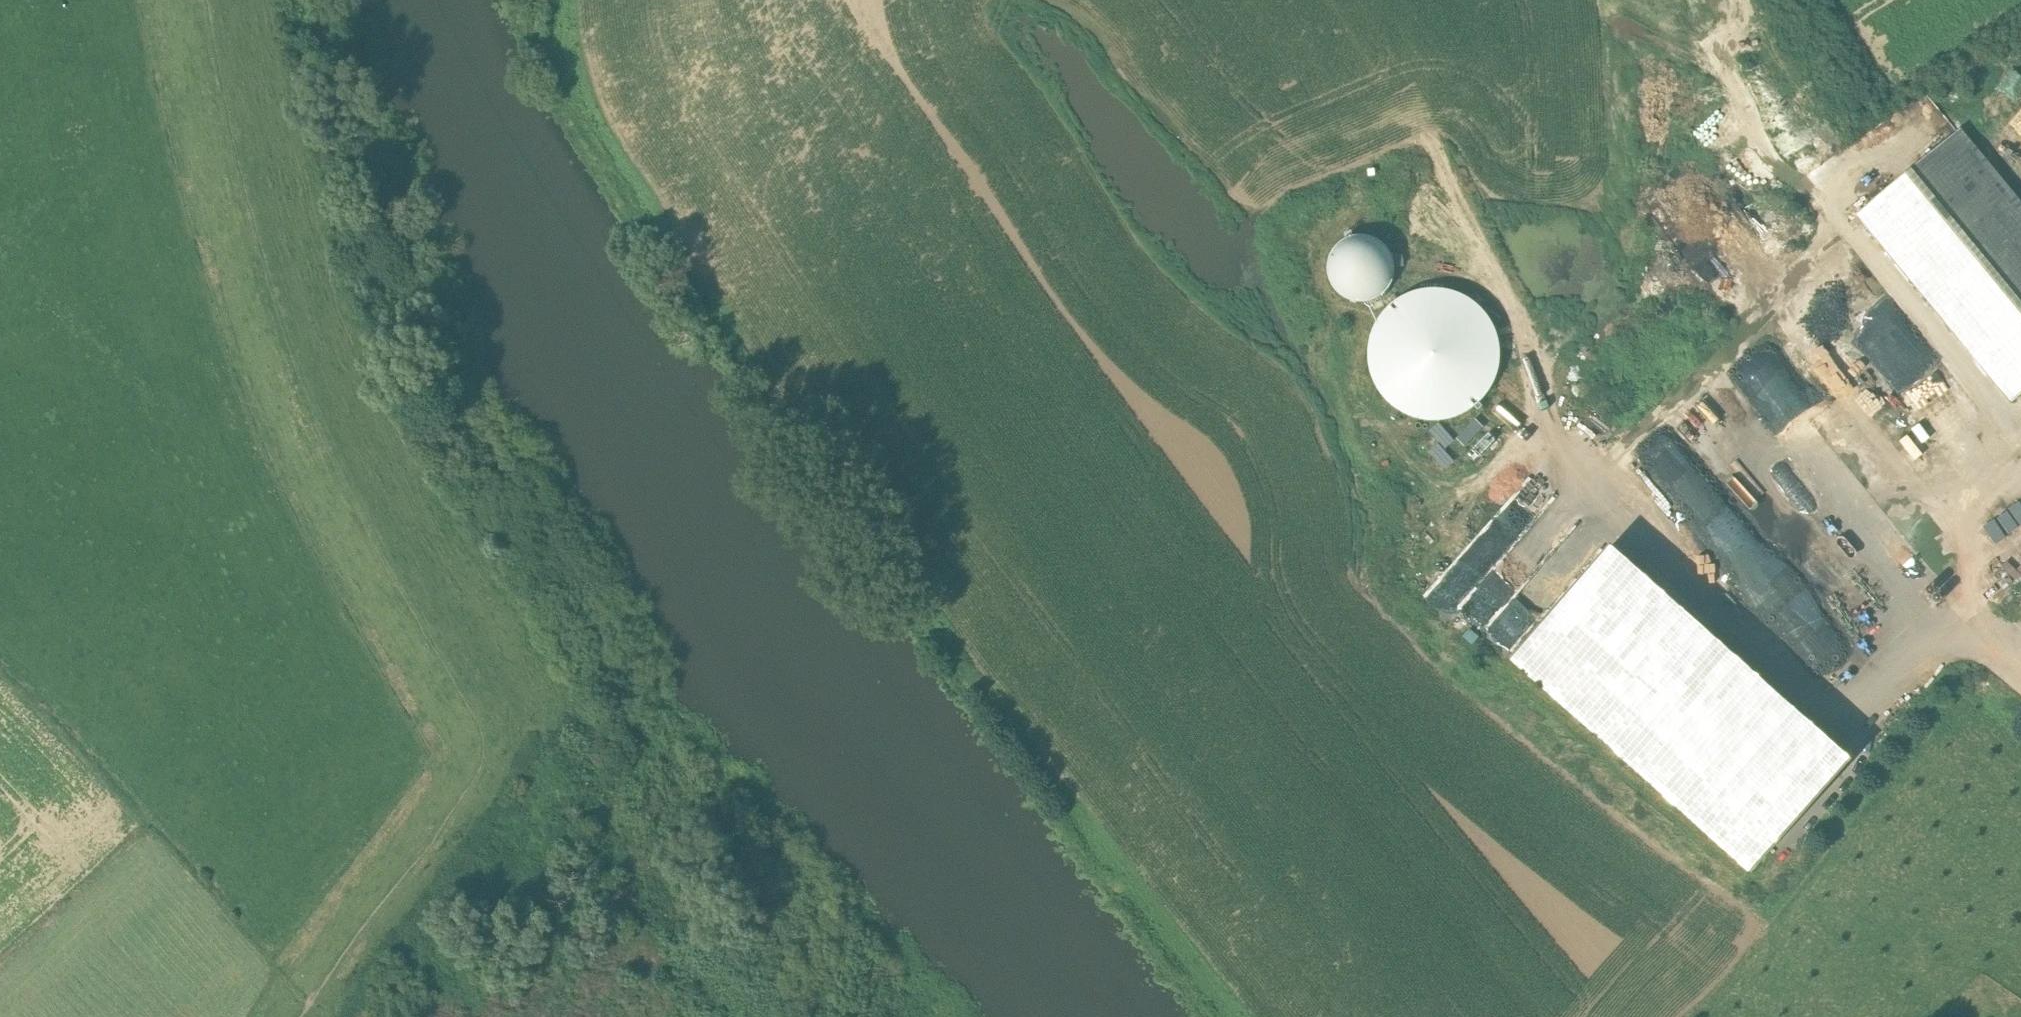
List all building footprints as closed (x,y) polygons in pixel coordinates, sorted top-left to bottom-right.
[(2013,399),(2020,392),(2020,208),(1959,133),(1860,214),(2013,399)] [(1383,294),(1384,240),(1333,239),(1332,293),(1383,294)] [(1367,405),(1482,418),(1496,300),(1381,287),(1367,405)] [(1874,344),(1898,335),(1894,323),(1887,325),(1881,307),(1863,313),(1874,344)] [(1473,417),(1454,435),(1475,456),(1494,438),(1473,417)] [(1985,530),(1999,547),(2020,530),(2020,501),(1985,530)] [(1846,766),(1606,548),(1513,650),(1753,868),(1846,766)] [(2007,560),(2000,564),(2010,578),(2020,571),(2020,549),(2006,558),(2007,560)]
